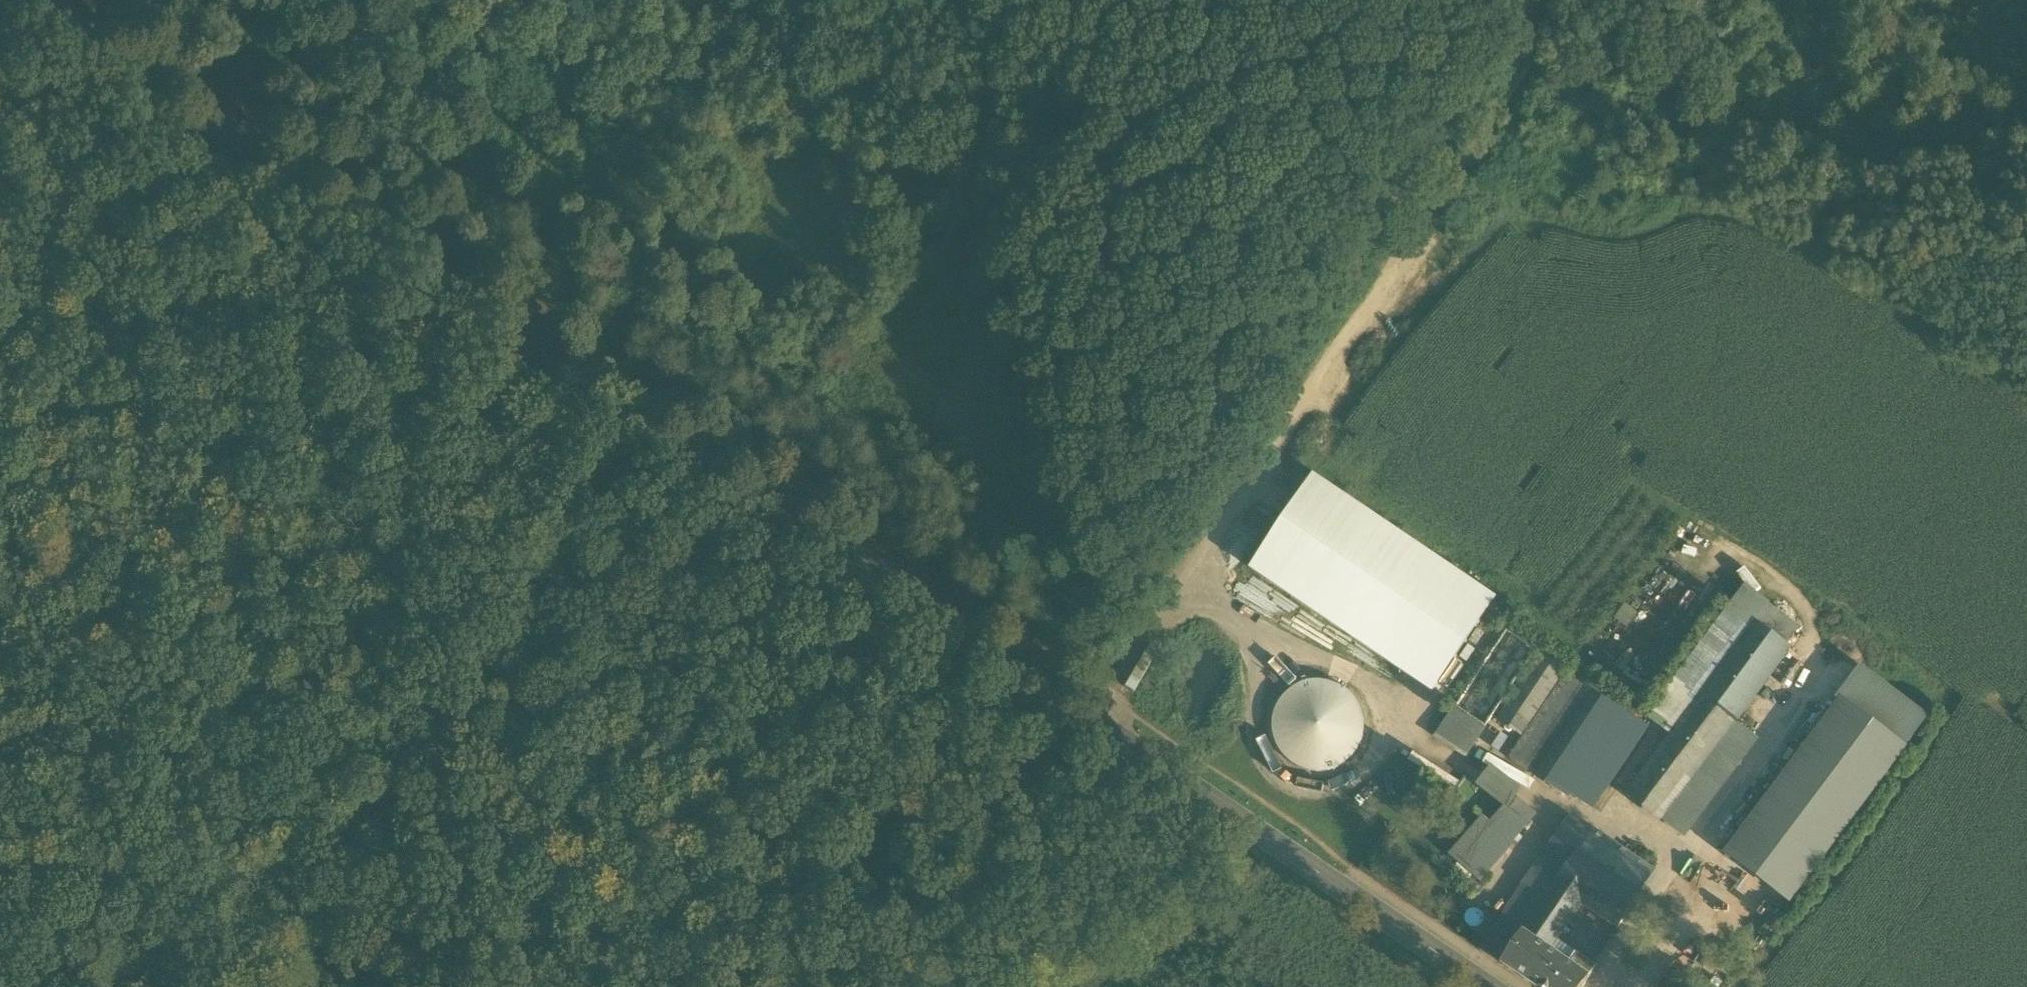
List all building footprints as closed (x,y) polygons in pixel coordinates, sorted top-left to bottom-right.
[(446,50),(446,58),(454,58),(454,49),(446,50)] [(1494,599),(1314,477),(1252,570),(1432,692),(1494,599)] [(1649,716),(1672,734),(1768,605),(1744,587),(1725,613),(1649,716)] [(1278,604),(1273,613),(1318,640),(1323,632),(1278,604)] [(1626,795),(1661,821),(1735,722),(1790,649),(1785,646),(1798,628),(1768,605),(1672,734),(1626,795)] [(1507,630),(1455,707),(1486,727),(1536,650),(1507,630)] [(1500,716),(1524,733),(1566,670),(1542,654),(1500,716)] [(1646,660),(1637,679),(1647,684),(1656,665),(1646,660)] [(1863,670),(1839,703),(1904,751),(1928,719),(1863,670)] [(1511,759),(1528,771),(1586,687),(1568,675),(1511,759)] [(1299,767),(1316,771),(1334,768),(1349,759),(1359,745),(1363,728),(1360,710),(1351,695),(1337,685),(1320,681),(1302,683),(1287,693),(1277,707),(1273,724),(1275,741),(1285,756),(1299,767)] [(1528,771),(1563,795),(1620,711),(1586,687),(1528,771)] [(1795,896),(1904,751),(1839,703),(1730,848),(1795,896)] [(1465,759),(1486,727),(1455,707),(1434,738),(1465,759)] [(1644,727),(1620,711),(1563,795),(1590,807),(1644,727)] [(1758,740),(1735,722),(1661,821),(1684,838),(1758,740)] [(1476,786),(1504,808),(1506,806),(1515,796),(1521,789),(1492,766),(1476,786)] [(1515,796),(1506,806),(1527,824),(1535,814),(1515,796)] [(1481,879),(1527,824),(1506,806),(1504,808),(1490,822),(1484,817),(1451,853),(1481,879)] [(1569,864),(1554,886),(1581,904),(1617,928),(1641,894),(1637,892),(1652,870),(1571,817),(1549,850),(1569,864)] [(1569,864),(1549,850),(1526,884),(1546,898),(1554,886),(1569,864)] [(1501,964),(1523,932),(1546,898),(1526,884),(1481,950),(1501,964)] [(1554,886),(1546,898),(1523,932),(1549,950),(1556,940),(1581,904),(1554,886)] [(1535,986),(1583,986),(1590,977),(1589,977),(1596,967),(1576,953),(1569,963),(1549,950),(1523,932),(1501,964),(1535,986)] [(1576,953),(1556,940),(1549,950),(1569,963),(1576,953)]
